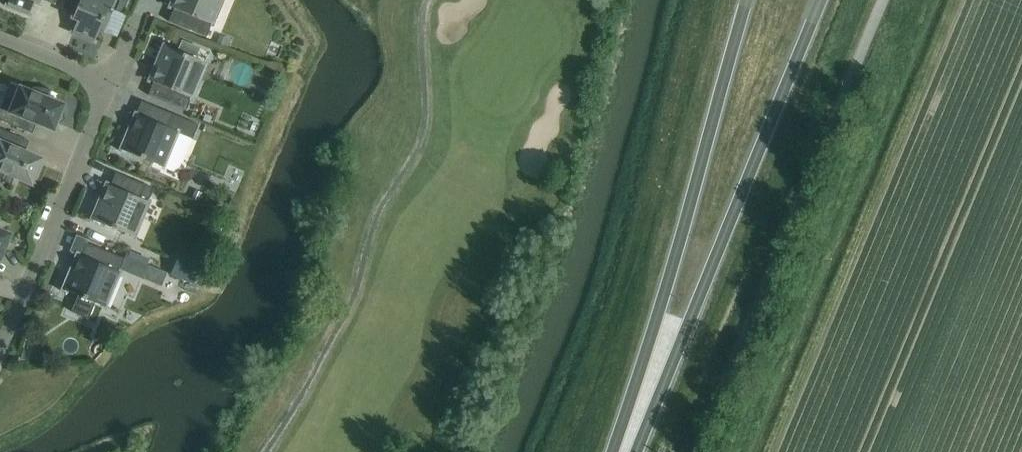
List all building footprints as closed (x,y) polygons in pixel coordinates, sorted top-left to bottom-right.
[(7,5),(28,14),(34,0),(9,0),(7,5)] [(94,41),(99,28),(104,30),(117,0),(64,0),(61,8),(79,15),(72,32),(94,41)] [(128,0),(120,0),(116,10),(123,13),(128,0)] [(221,0),(177,0),(168,21),(206,37),(221,0)] [(227,47),(231,39),(220,35),(216,43),(227,47)] [(195,59),(200,48),(181,40),(177,51),(195,59)] [(177,51),(164,46),(155,67),(158,69),(147,95),(185,111),(205,63),(195,59),(177,51)] [(54,133),(57,124),(63,119),(62,112),(66,103),(47,96),(49,89),(33,87),(32,90),(18,84),(11,101),(3,100),(0,106),(0,121),(24,131),(28,122),(54,133)] [(170,148),(176,133),(192,139),(198,125),(144,103),(133,129),(130,128),(121,149),(177,173),(185,154),(170,148)] [(10,186),(13,179),(32,187),(44,157),(18,146),(21,138),(0,129),(0,177),(10,186)] [(101,197),(92,219),(133,237),(153,188),(115,173),(104,199),(101,197)] [(1,262),(13,233),(0,228),(0,262),(1,262)] [(104,307),(123,259),(86,243),(75,269),(72,268),(63,289),(82,298),(78,306),(91,311),(94,303),(104,307)] [(149,265),(134,259),(129,273),(143,279),(149,265)]
